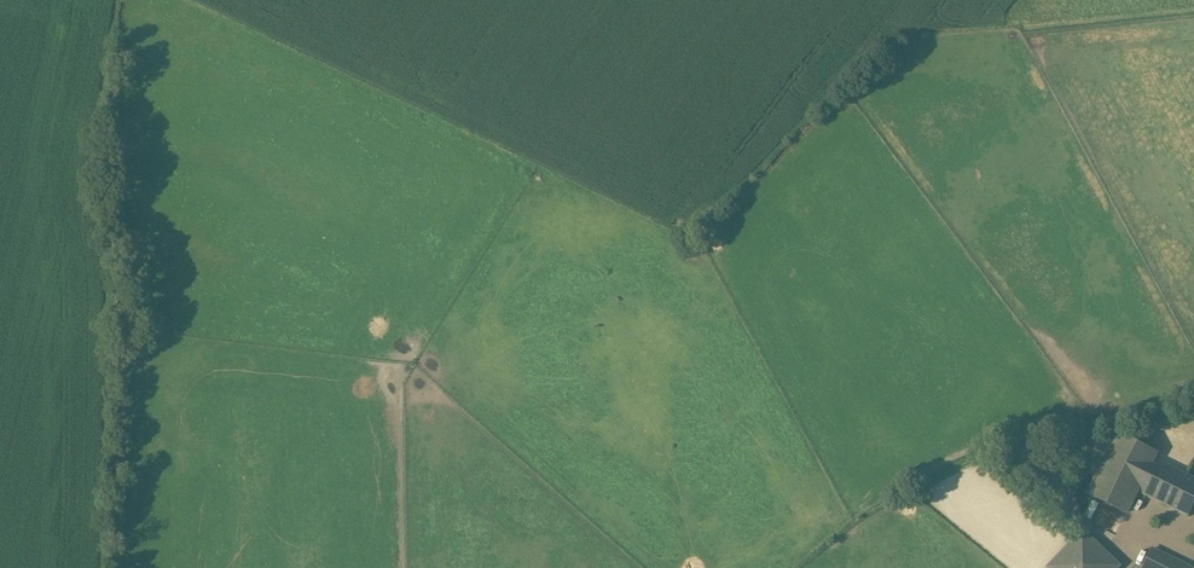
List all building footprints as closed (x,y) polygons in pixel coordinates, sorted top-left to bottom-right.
[(1118,433),(1088,493),(1127,512),(1139,490),(1154,458),(1157,452),(1118,433)] [(1154,458),(1139,490),(1188,514),(1193,502),(1193,478),(1154,458)] [(1083,532),(1048,567),(1049,567),(1117,567),(1119,566),(1119,565),(1083,532)] [(1153,549),(1143,567),(1190,567),(1153,549)]
